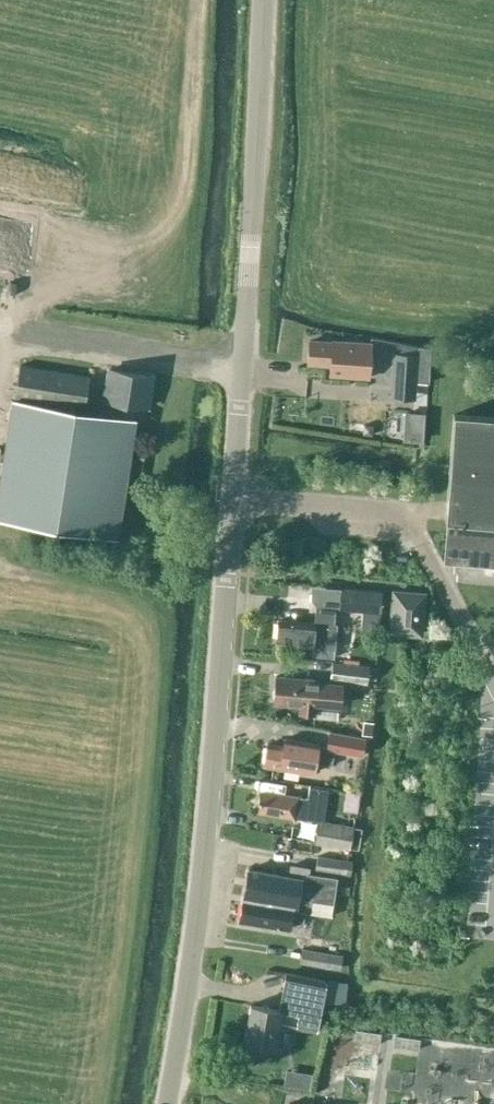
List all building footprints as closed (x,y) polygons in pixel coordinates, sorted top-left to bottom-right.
[(345,341),(345,344),(308,341),(307,363),(330,365),(329,374),(368,377),(371,343),(345,341)] [(415,399),(416,380),(417,353),(395,353),(394,399),(415,399)] [(14,397),(84,408),(89,377),(19,366),(14,397)] [(101,413),(131,418),(133,404),(148,406),(153,377),(108,370),(101,413)] [(0,478),(0,518),(117,537),(135,420),(12,400),(0,478)] [(493,566),(493,418),(454,414),(445,521),(448,521),(444,562),(493,566)] [(392,421),(392,431),(414,432),(414,423),(392,421)] [(285,597),(303,598),(303,585),(285,584),(285,597)] [(311,586),(310,604),(334,604),(334,586),(311,586)] [(378,633),(382,590),(340,587),(338,609),(370,612),(369,632),(378,633)] [(423,594),(395,591),(391,630),(420,633),(423,594)] [(313,647),(312,649),(312,653),(323,654),(323,649),(336,650),(338,624),(335,624),(336,607),(316,606),(314,623),(278,620),(276,644),(313,647)] [(330,680),(367,683),(368,678),(377,679),(378,659),(360,657),(360,661),(331,659),(330,680)] [(271,697),(274,699),(273,703),(299,705),(299,713),(339,716),(343,682),(276,676),(274,690),(272,691),(271,697)] [(284,739),(282,747),(268,744),(264,764),(299,770),(299,769),(313,772),(314,763),(333,766),(335,752),(363,757),(366,737),(329,731),(327,746),(284,739)] [(297,797),(260,791),(257,811),(294,817),(319,821),(324,822),(329,790),(310,787),(308,799),(297,797)] [(324,822),(319,821),(315,843),(349,849),(353,827),(324,822)] [(351,862),(317,857),(315,869),(350,875),(351,862)] [(298,898),(313,901),(333,904),(337,877),(308,873),(309,868),(291,865),(289,875),(248,868),(243,896),(297,905),(298,898)] [(243,896),(239,921),(289,929),(290,922),(303,924),(304,913),(311,914),(313,901),(298,898),(297,905),(243,896)] [(300,963),(341,969),(343,954),(303,948),(300,963)] [(278,1009),(250,1005),(244,1042),(274,1047),(278,1024),(315,1031),(324,980),(284,972),(278,1009)] [(356,1028),(353,1045),(378,1049),(380,1032),(356,1028)] [(392,1050),(417,1053),(418,1037),(394,1034),(392,1050)] [(493,1056),(481,1056),(480,1074),(447,1073),(446,1103),(491,1103),(493,1056)]
